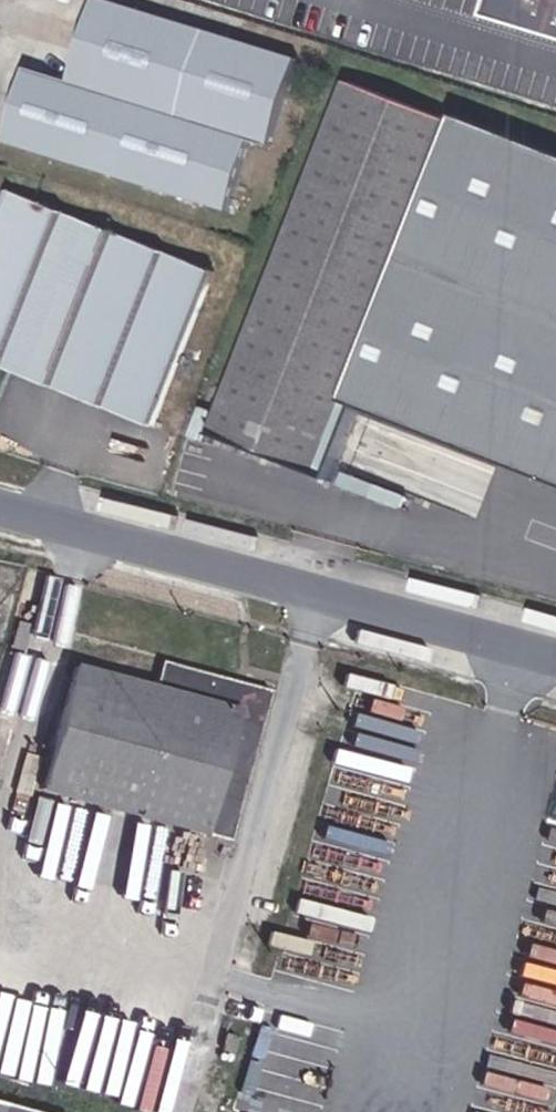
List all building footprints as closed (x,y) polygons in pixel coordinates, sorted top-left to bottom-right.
[(157,78),(172,15),(116,0),(58,0),(34,98),(74,108),(79,86),(161,105),(167,81),(157,78)] [(479,30),(555,55),(555,0),(489,0),(479,30)] [(335,86),(189,439),(302,488),(347,378),(451,134),(335,86)] [(135,427),(197,276),(0,193),(0,372),(135,427)] [(10,672),(18,640),(5,636),(0,656),(0,669),(10,672)] [(22,811),(209,859),(250,709),(143,681),(136,707),(54,686),(22,811)]
